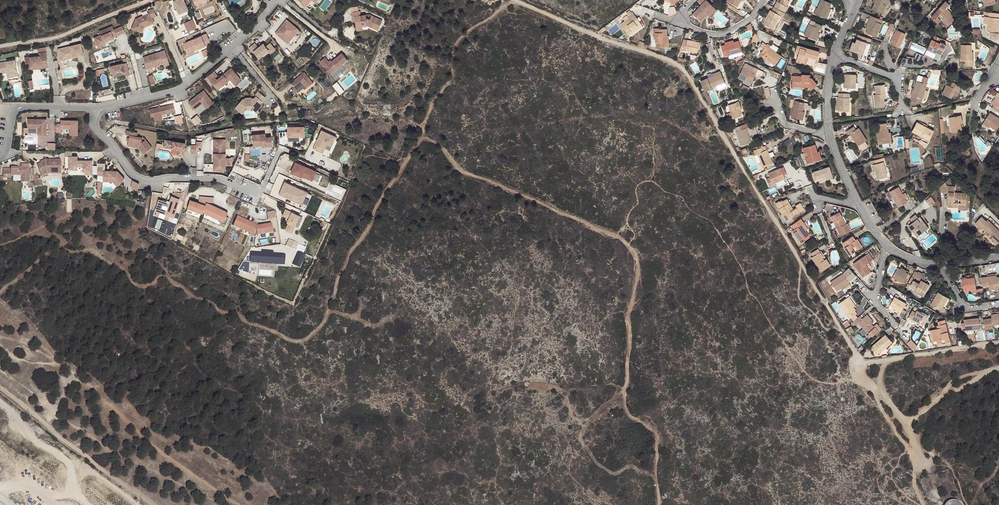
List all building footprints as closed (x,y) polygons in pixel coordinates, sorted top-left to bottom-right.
[(172,0),(178,14),(188,10),(184,0),(173,0),(172,0)] [(701,4),(691,13),(698,21),(706,15),(713,9),(707,0),(699,0),(701,4)] [(775,6),(782,10),(785,3),(789,5),(791,0),(782,0),(782,1),(780,0),(779,0),(775,6)] [(825,0),(820,0),(815,13),(828,18),(833,7),(829,6),(831,2),(825,0)] [(874,8),(884,13),(890,0),(891,1),(892,0),(877,0),(874,8)] [(947,0),(940,7),(943,10),(938,15),(950,25),(956,18),(950,13),(952,12),(946,6),(950,3),(947,0)] [(785,15),(787,12),(782,10),(775,6),(774,9),(772,8),(764,24),(775,29),(782,15),(785,15)] [(133,31),(141,33),(143,27),(153,22),(152,19),(157,17),(153,9),(148,12),(149,14),(136,20),(133,31)] [(716,12),(713,9),(706,15),(709,18),(716,12)] [(644,25),(635,10),(629,14),(631,17),(622,22),(630,34),(634,31),(633,29),(639,25),(640,27),(644,25)] [(989,11),(986,30),(988,31),(987,36),(990,37),(995,38),(996,32),(997,32),(998,22),(998,17),(997,17),(998,12),(989,11)] [(382,22),(371,17),(369,21),(366,20),(366,16),(361,17),(360,12),(351,13),(352,18),(355,18),(355,23),(356,28),(362,27),(367,27),(378,31),(382,22)] [(881,18),(873,15),(871,18),(873,19),(867,33),(876,36),(882,23),(879,21),(881,18)] [(192,19),(184,23),(188,31),(196,28),(192,19)] [(301,31),(286,19),(275,33),(290,45),(301,31)] [(814,39),(817,35),(820,26),(822,27),(823,24),(816,21),(814,25),(810,23),(805,35),(814,39)] [(143,27),(141,33),(143,34),(145,28),(154,24),(153,22),(143,27)] [(327,23),(323,28),(328,31),(331,26),(327,23)] [(889,26),(886,32),(890,34),(894,24),(891,23),(889,26)] [(101,34),(94,37),(97,46),(104,43),(104,41),(113,37),(112,34),(115,33),(117,36),(125,32),(122,25),(114,29),(112,25),(99,31),(101,34)] [(656,46),(665,46),(665,41),(670,41),(669,35),(667,34),(667,28),(653,28),(653,36),(655,36),(655,42),(656,42),(656,46)] [(907,34),(897,29),(891,43),(901,47),(907,34)] [(206,33),(183,43),(187,52),(197,47),(197,49),(211,43),(206,33)] [(872,38),(861,33),(857,42),(856,47),(854,49),(865,54),(872,38)] [(684,38),(680,49),(695,54),(699,44),(684,38)] [(744,50),(739,38),(726,43),(731,56),(744,50)] [(771,42),(768,39),(761,48),(764,50),(762,52),(773,62),(781,53),(770,43),(771,42)] [(942,43),(934,39),(929,49),(934,51),(935,50),(943,54),(948,44),(943,41),(942,43)] [(274,48),(270,43),(266,46),(263,43),(258,48),(254,43),(248,48),(252,53),(253,52),(259,58),(267,51),(269,53),(274,48)] [(974,57),(974,43),(963,43),(963,58),(967,58),(968,64),(975,64),(975,57),(974,57)] [(81,44),(58,50),(61,59),(73,56),(73,58),(84,55),(81,44)] [(797,60),(803,62),(806,54),(809,55),(818,57),(820,50),(798,44),(796,51),(799,53),(797,60)] [(165,50),(143,57),(147,68),(163,63),(164,65),(170,64),(165,50)] [(46,52),(38,53),(39,56),(30,57),(25,58),(26,70),(32,70),(32,68),(40,66),(41,69),(45,68),(45,64),(48,63),(46,52)] [(916,53),(914,59),(920,61),(923,55),(916,53)] [(326,57),(320,62),(330,74),(342,65),(348,61),(343,54),(332,62),(330,63),(329,62),(326,57)] [(0,62),(0,71),(8,69),(10,77),(18,75),(15,59),(0,62)] [(122,63),(110,66),(112,76),(125,73),(125,76),(129,75),(127,66),(123,67),(122,63)] [(738,77),(745,80),(746,78),(752,82),(753,80),(757,82),(760,76),(762,78),(764,73),(746,64),(738,77)] [(345,69),(342,65),(330,74),(333,78),(345,69)] [(6,72),(7,78),(10,77),(8,69),(0,71),(0,73),(6,72)] [(717,85),(726,82),(721,70),(717,71),(718,74),(700,81),(705,90),(717,85)] [(216,76),(213,72),(205,78),(215,90),(227,81),(231,86),(237,81),(229,71),(216,81),(213,78),(216,76)] [(791,85),(802,85),(802,83),(810,82),(813,85),(818,81),(813,75),(808,75),(808,71),(800,72),(800,74),(791,74),(791,85)] [(304,72),(291,83),(296,89),(303,84),(307,88),(313,83),(304,72)] [(856,87),(856,74),(845,74),(845,88),(856,87)] [(930,76),(925,74),(923,80),(919,79),(916,86),(914,94),(913,98),(924,100),(929,82),(930,76)] [(962,85),(953,81),(951,86),(947,84),(943,93),(952,97),(954,93),(956,88),(959,90),(962,85)] [(884,93),(887,92),(887,84),(877,84),(877,93),(874,93),(874,106),(884,106),(884,97),(884,93)] [(202,90),(188,102),(193,109),(195,108),(199,113),(197,114),(198,116),(204,112),(203,110),(212,103),(202,90)] [(240,100),(233,109),(241,114),(245,110),(243,108),(244,107),(249,105),(251,107),(250,108),(253,111),(258,104),(257,103),(262,95),(255,90),(252,94),(253,94),(251,97),(249,98),(249,97),(242,98),(243,99),(240,100)] [(739,95),(728,99),(731,109),(734,115),(742,112),(740,107),(739,104),(741,103),(739,95)] [(851,111),(850,97),(839,98),(840,111),(851,111)] [(802,109),(804,100),(796,98),(791,114),(803,117),(805,110),(802,109)] [(172,104),(148,111),(150,118),(153,118),(154,122),(162,120),(161,116),(174,112),(172,104)] [(991,112),(985,121),(998,130),(998,128),(998,117),(991,112)] [(960,130),(957,115),(947,117),(950,131),(960,130)] [(47,119),(27,119),(27,128),(37,128),(37,135),(47,134),(47,119)] [(60,124),(55,124),(54,133),(59,133),(59,129),(69,129),(68,136),(76,136),(77,121),(60,120),(60,124)] [(890,141),(887,121),(876,122),(878,142),(890,141)] [(934,130),(917,121),(911,130),(928,139),(934,130)] [(854,126),(845,131),(848,135),(851,134),(858,145),(860,148),(861,148),(867,145),(865,140),(866,139),(859,127),(856,129),(854,126)] [(305,127),(288,127),(288,137),(305,137),(305,127)] [(749,141),(744,127),(734,130),(739,145),(749,141)] [(136,132),(125,130),(125,135),(128,135),(128,138),(128,141),(127,143),(134,144),(133,146),(138,147),(143,153),(151,147),(145,139),(142,141),(141,140),(141,137),(135,136),(136,132)] [(322,130),(313,149),(323,153),(327,144),(332,146),(336,137),(322,130)] [(265,133),(251,135),(253,146),(260,145),(260,143),(261,143),(261,146),(272,145),(271,136),(265,137),(265,133)] [(186,143),(186,142),(166,138),(164,145),(179,148),(178,154),(184,155),(184,152),(185,149),(185,146),(186,143)] [(215,139),(215,152),(215,155),(217,155),(217,160),(215,160),(215,170),(227,170),(226,139),(215,139)] [(805,147),(806,152),(810,151),(811,156),(807,157),(809,162),(822,159),(817,143),(805,147)] [(773,161),(768,147),(765,148),(763,144),(753,147),(755,152),(757,151),(762,165),(773,161)] [(76,156),(71,156),(67,156),(67,169),(76,169),(76,166),(80,166),(80,171),(83,174),(91,174),(91,160),(81,160),(81,162),(76,162),(76,160),(76,156)] [(875,159),(873,159),(874,162),(875,162),(879,177),(888,175),(885,160),(886,159),(885,156),(875,159)] [(61,159),(45,159),(45,161),(41,162),(41,163),(37,164),(42,176),(48,173),(61,173),(61,159)] [(21,167),(11,167),(11,168),(4,168),(3,172),(3,175),(11,174),(11,175),(21,175),(21,182),(30,182),(30,164),(21,164),(21,167)] [(785,175),(782,166),(769,171),(770,176),(766,178),(768,182),(785,175)] [(832,176),(829,166),(814,169),(816,178),(824,175),(825,178),(832,176)] [(102,168),(96,168),(96,176),(102,176),(102,180),(112,180),(117,185),(123,179),(116,171),(102,171),(102,168)] [(134,180),(133,180),(131,186),(138,189),(139,182),(134,180)] [(947,185),(944,182),(939,186),(939,188),(939,192),(946,191),(947,185)] [(906,199),(900,190),(897,184),(889,189),(897,205),(906,200),(906,199)] [(954,186),(947,185),(946,191),(947,191),(947,206),(957,207),(957,203),(957,202),(954,202),(954,199),(961,199),(961,203),(961,204),(966,204),(966,192),(954,191),(954,186)] [(904,188),(900,190),(906,199),(909,197),(904,188)] [(197,202),(189,200),(186,208),(201,213),(201,212),(202,210),(218,217),(217,219),(217,220),(224,224),(227,217),(225,216),(223,215),(225,211),(207,203),(207,202),(212,202),(213,197),(199,196),(197,202)] [(930,206),(936,202),(931,196),(926,199),(930,206)] [(805,208),(800,200),(796,202),(796,204),(791,207),(789,204),(790,203),(786,197),(782,199),(781,198),(775,201),(782,212),(787,210),(790,215),(805,208)] [(218,217),(202,210),(201,212),(217,219),(218,217)] [(841,236),(852,230),(848,222),(845,223),(842,218),(844,217),(841,211),(831,216),(841,236)] [(273,212),(265,213),(266,220),(274,219),(273,212)] [(916,220),(919,218),(916,214),(909,219),(912,222),(909,226),(914,232),(917,230),(921,235),(928,229),(922,221),(920,223),(916,220)] [(250,223),(236,216),(233,223),(249,231),(248,233),(247,235),(253,237),(255,234),(255,235),(272,233),(270,224),(260,226),(251,222),(250,223)] [(803,221),(801,218),(792,223),(794,227),(792,228),(800,242),(809,236),(802,222),(803,221)] [(990,223),(989,224),(982,218),(975,224),(982,231),(984,230),(992,238),(991,240),(997,247),(998,245),(998,231),(990,223)] [(249,231),(233,223),(232,226),(248,233),(249,231)] [(856,238),(857,238),(854,234),(844,241),(847,245),(846,246),(850,254),(861,247),(856,238)] [(859,237),(857,238),(856,238),(861,247),(864,245),(859,237)] [(820,251),(818,249),(812,252),(814,255),(811,257),(820,272),(830,266),(826,260),(824,261),(819,252),(820,251)] [(289,259),(289,255),(283,254),(272,251),(252,252),(252,261),(244,261),(242,271),(255,274),(256,274),(250,273),(262,272),(262,274),(269,275),(270,271),(275,270),(274,270),(277,270),(277,265),(288,265),(289,259)] [(301,251),(295,264),(303,268),(309,254),(301,251)] [(875,258),(870,251),(855,261),(864,275),(873,270),(874,266),(870,261),(875,258)] [(910,270),(899,263),(892,274),(903,281),(910,270)] [(858,276),(851,267),(830,281),(837,290),(858,276)] [(922,289),(927,291),(931,284),(927,282),(928,279),(924,277),(926,273),(920,269),(916,276),(921,279),(920,282),(914,279),(910,285),(916,289),(921,291),(922,289)] [(985,276),(986,287),(990,286),(989,278),(997,277),(997,272),(984,274),(985,276)] [(997,277),(989,278),(990,286),(990,289),(998,288),(998,276),(997,277)] [(977,290),(975,277),(962,279),(964,292),(977,290)] [(923,297),(927,291),(922,289),(921,291),(916,289),(915,291),(923,297)] [(950,296),(940,291),(932,304),(944,311),(947,307),(945,306),(950,296)] [(906,302),(895,295),(889,304),(900,310),(906,302)] [(848,296),(840,302),(851,318),(859,312),(848,296)] [(928,315),(920,310),(918,312),(915,311),(910,319),(913,321),(915,318),(923,323),(928,315)] [(984,320),(985,330),(994,329),(994,326),(998,325),(998,312),(992,314),(992,318),(984,320)] [(864,317),(862,314),(853,321),(856,324),(859,322),(872,336),(883,327),(878,322),(876,324),(872,320),(874,319),(869,313),(864,317)] [(979,318),(964,321),(965,325),(962,326),(963,332),(966,331),(966,332),(974,330),(981,329),(979,318)] [(937,340),(938,344),(952,342),(948,323),(940,325),(938,325),(938,328),(933,329),(935,341),(937,340)] [(877,349),(878,350),(884,344),(887,347),(892,342),(885,334),(870,347),(874,351),(877,349)] [(911,340),(907,343),(913,352),(916,346),(911,340)] [(884,344),(878,350),(880,353),(887,347),(884,344)]
